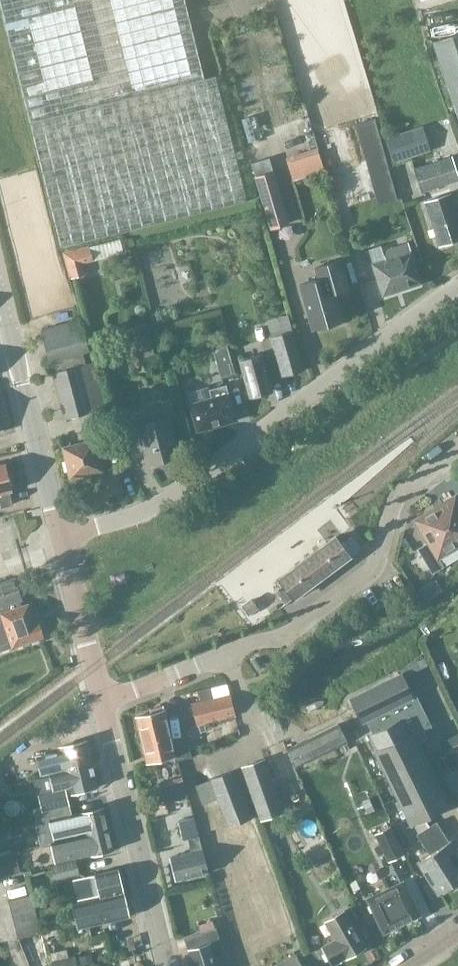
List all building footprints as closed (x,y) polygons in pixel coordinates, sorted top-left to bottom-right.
[(60,248),(246,201),(216,76),(205,79),(185,0),(0,0),(0,5),(60,248)] [(443,70),(457,116),(457,34),(433,42),(443,70)] [(394,162),(429,150),(422,127),(386,138),(394,162)] [(281,177),(313,164),(304,142),(272,155),(281,177)] [(457,180),(457,173),(452,157),(414,169),(422,192),(457,180)] [(368,179),(383,177),(381,161),(366,163),(368,179)] [(273,170),(255,175),(266,212),(284,207),(273,170)] [(457,238),(457,214),(451,193),(425,201),(439,245),(457,238)] [(70,277),(84,273),(81,265),(113,255),(110,242),(65,254),(70,277)] [(386,259),(373,264),(383,295),(422,283),(411,251),(408,243),(383,251),(386,259)] [(313,329),(343,321),(334,292),(348,288),(340,260),(316,267),(319,279),(300,284),(313,329)] [(305,368),(293,330),(292,330),(288,315),(266,322),(270,337),(281,375),(305,368)] [(92,362),(85,364),(83,354),(89,352),(80,320),(42,330),(50,362),(53,361),(55,372),(53,372),(65,419),(104,408),(92,362)] [(210,371),(220,368),(217,353),(206,356),(210,371)] [(249,397),(273,390),(263,354),(244,359),(243,354),(238,355),(249,397)] [(226,385),(209,389),(212,398),(190,404),(197,431),(236,420),(226,385)] [(150,464),(181,456),(171,418),(148,422),(146,410),(125,415),(130,439),(143,437),(150,464)] [(96,439),(62,447),(70,478),(103,470),(96,439)] [(0,465),(0,507),(10,505),(12,501),(9,491),(13,490),(6,463),(0,465)] [(123,491),(115,465),(107,467),(110,475),(102,477),(108,496),(123,491)] [(435,507),(457,546),(457,499),(455,495),(435,507)] [(457,546),(435,507),(414,520),(427,542),(417,548),(432,573),(443,566),(438,558),(457,546)] [(280,578),(284,584),(275,590),(286,603),(294,597),(295,598),(305,590),(305,591),(326,575),(340,564),(361,547),(353,535),(341,544),(335,537),(325,544),(324,544),(290,570),(280,578)] [(44,637),(38,619),(34,620),(29,603),(22,606),(20,600),(23,599),(15,577),(0,582),(0,611),(1,612),(0,613),(0,651),(2,650),(12,647),(44,637)] [(258,607),(252,599),(243,606),(249,614),(258,607)] [(441,791),(418,742),(427,738),(424,732),(428,729),(440,753),(448,749),(436,725),(432,727),(416,694),(413,696),(402,674),(370,689),(349,699),(361,724),(366,722),(372,733),(370,733),(378,749),(374,750),(399,802),(411,827),(448,808),(440,792),(441,791)] [(197,725),(235,715),(230,694),(192,704),(197,725)] [(172,742),(163,707),(150,709),(151,714),(137,718),(148,762),(175,755),(177,761),(189,758),(184,739),(172,742)] [(339,727),(295,745),(307,775),(311,773),(317,788),(340,779),(336,771),(355,764),(339,727)] [(46,778),(53,776),(53,774),(92,765),(87,742),(62,748),(63,752),(41,757),(46,778)] [(241,767),(260,821),(284,813),(265,759),(241,767)] [(98,788),(92,765),(53,774),(53,776),(57,792),(43,795),(47,810),(72,804),(70,795),(98,788)] [(457,791),(457,769),(445,776),(454,793),(457,791)] [(211,778),(211,779),(196,786),(202,806),(219,798),(229,827),(252,819),(233,770),(211,778)] [(182,797),(177,779),(159,784),(164,802),(182,797)] [(47,810),(33,813),(36,825),(41,846),(50,844),(55,843),(108,830),(103,808),(75,816),(72,804),(47,810)] [(178,822),(180,831),(183,841),(188,839),(192,853),(171,858),(177,881),(209,873),(203,851),(200,839),(199,839),(194,818),(178,822)] [(457,886),(457,857),(455,853),(456,852),(450,842),(438,823),(417,835),(429,855),(419,861),(439,893),(453,884),(455,888),(457,886)] [(391,826),(375,834),(389,861),(404,853),(391,826)] [(91,853),(92,856),(113,851),(108,830),(55,843),(50,844),(55,862),(91,853)] [(315,843),(297,849),(301,861),(319,855),(315,843)] [(16,873),(11,853),(0,855),(0,868),(2,876),(16,873)] [(54,881),(80,875),(77,860),(51,866),(54,881)] [(100,896),(101,898),(123,893),(118,870),(85,878),(90,898),(100,896)] [(385,932),(420,915),(403,882),(369,900),(385,932)] [(128,917),(123,893),(101,898),(101,899),(72,906),(78,928),(128,917)] [(40,933),(30,894),(8,900),(18,939),(40,933)] [(347,958),(366,947),(353,924),(352,924),(345,911),(326,922),(333,934),(332,934),(335,939),(322,947),(333,965),(346,957),(347,958)] [(204,945),(220,939),(216,927),(215,928),(200,933),(204,945)] [(220,939),(189,950),(194,965),(228,965),(220,939)] [(91,954),(80,956),(81,965),(93,963),(91,954)] [(295,955),(273,965),(300,965),(295,955)]
